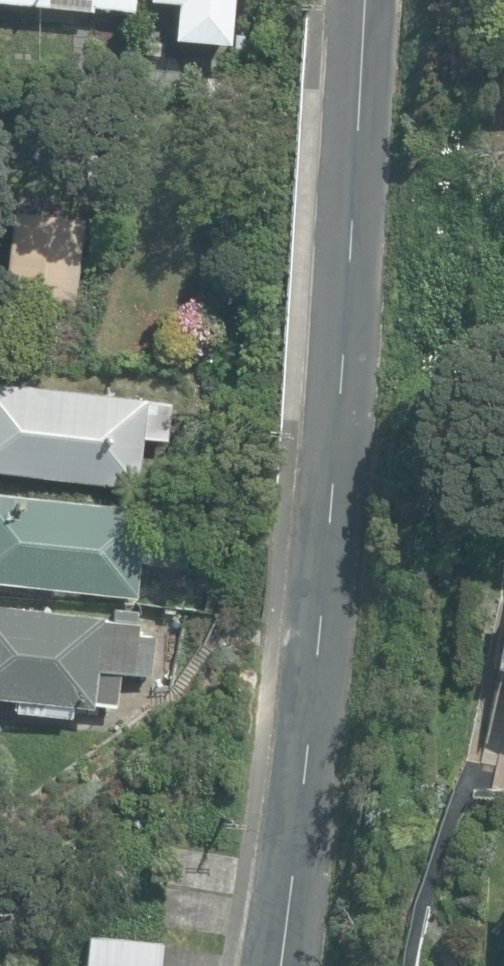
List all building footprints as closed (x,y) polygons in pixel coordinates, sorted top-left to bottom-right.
[(90,8),(90,4),(133,8),(133,0),(13,0),(90,8)] [(228,42),(232,0),(150,0),(177,3),(174,37),(228,42)] [(1,300),(73,308),(83,219),(10,211),(1,300)] [(46,349),(49,315),(2,311),(0,335),(0,344),(46,349)] [(134,484),(140,435),(165,438),(170,399),(0,379),(0,468),(134,484)] [(132,606),(133,596),(135,596),(139,562),(187,567),(191,534),(144,529),(147,507),(0,490),(0,580),(100,591),(99,602),(132,606)] [(70,714),(71,703),(93,705),(93,701),(115,704),(119,670),(147,673),(151,634),(137,632),(139,611),(116,609),(115,619),(100,618),(101,613),(0,603),(0,694),(17,695),(16,708),(70,714)] [(495,662),(503,664),(503,618),(495,662)] [(162,940),(87,932),(83,965),(159,965),(162,940)]
